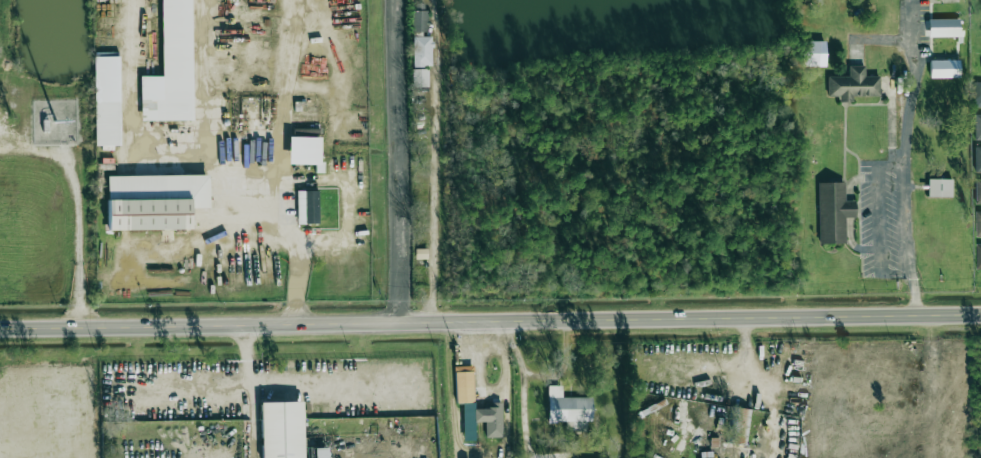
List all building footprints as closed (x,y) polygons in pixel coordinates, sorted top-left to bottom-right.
[(141,120),(192,120),(191,0),(161,0),(162,76),(140,76),(141,120)] [(413,10),(413,64),(432,64),(432,34),(428,34),(428,10),(413,10)] [(960,19),(928,20),(928,37),(960,36),(960,19)] [(825,41),(801,42),(802,67),(826,66),(825,41)] [(94,57),(96,145),(120,145),(119,57),(94,57)] [(959,60),(929,60),(930,78),(959,77),(959,60)] [(828,76),(828,96),(839,96),(839,102),(852,102),(852,96),(879,96),(879,76),(865,76),(865,66),(848,66),(848,76),(828,76)] [(412,69),(412,87),(428,87),(428,69),(412,69)] [(322,137),(289,137),(289,164),(315,164),(315,173),(321,173),(322,137)] [(191,229),(190,208),(209,208),(209,175),(107,176),(108,231),(191,229)] [(927,197),(951,197),(951,179),(927,179),(927,197)] [(818,182),(819,244),(845,244),(845,218),(855,217),(855,201),(845,201),(844,182),(818,182)] [(296,190),(318,190),(318,224),(297,224),(296,190)] [(474,403),(473,366),(455,366),(456,403),(474,403)] [(592,422),(592,398),(562,397),(562,386),(548,385),(548,421),(592,422)] [(262,457),(304,457),(302,401),(261,402),(262,457)] [(502,437),(502,403),(490,403),(490,409),(474,409),(474,422),(485,422),(485,438),(502,437)] [(747,446),(752,410),(731,407),(725,442),(747,446)] [(327,448),(314,448),(315,457),(328,457),(327,448)]
